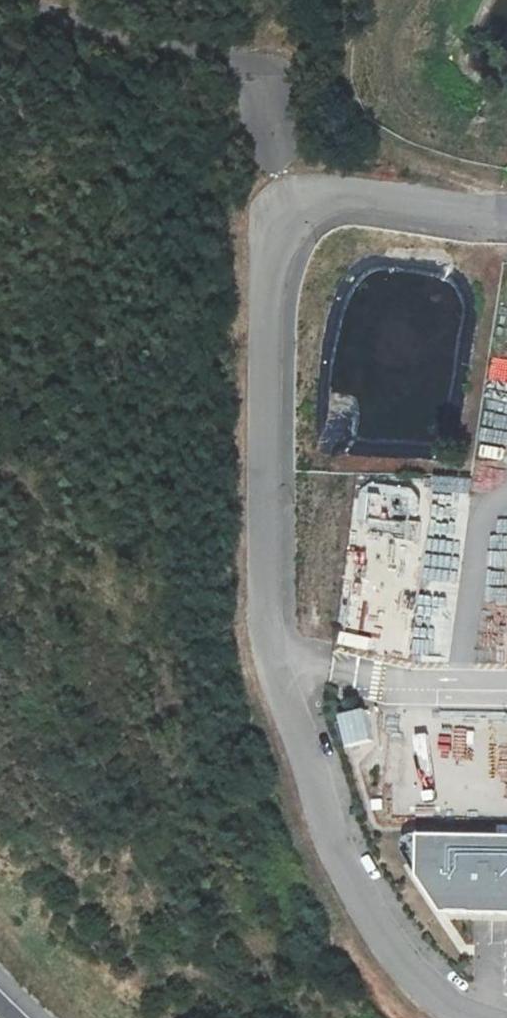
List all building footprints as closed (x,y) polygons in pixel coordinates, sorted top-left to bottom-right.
[(345,745),(371,737),(361,705),(335,712),(345,745)] [(506,916),(506,837),(425,836),(424,878),(448,915),(506,916)]
